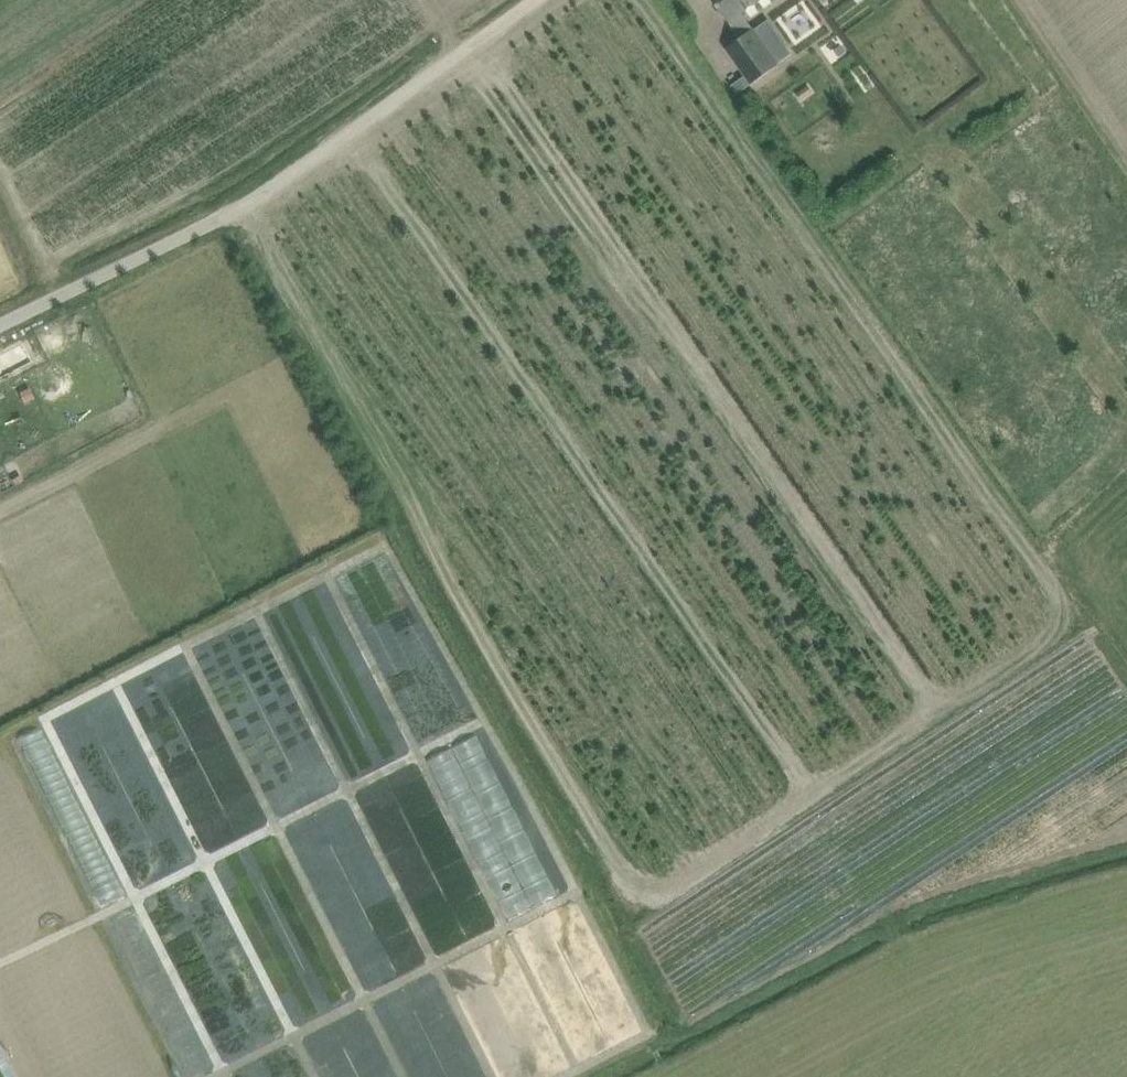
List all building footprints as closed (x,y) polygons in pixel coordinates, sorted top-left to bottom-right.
[(724,15),(740,38),(725,48),(745,75),(731,86),(737,94),(751,84),(778,65),(753,29),(741,12),(759,0),(713,0),(724,15)] [(28,386),(18,390),(23,401),(33,397),(28,386)] [(348,579),(422,749),(475,726),(401,556),(348,579)] [(491,737),(438,761),(513,923),(565,899),(491,737)] [(0,1047),(0,1076),(15,1076),(0,1047)]
